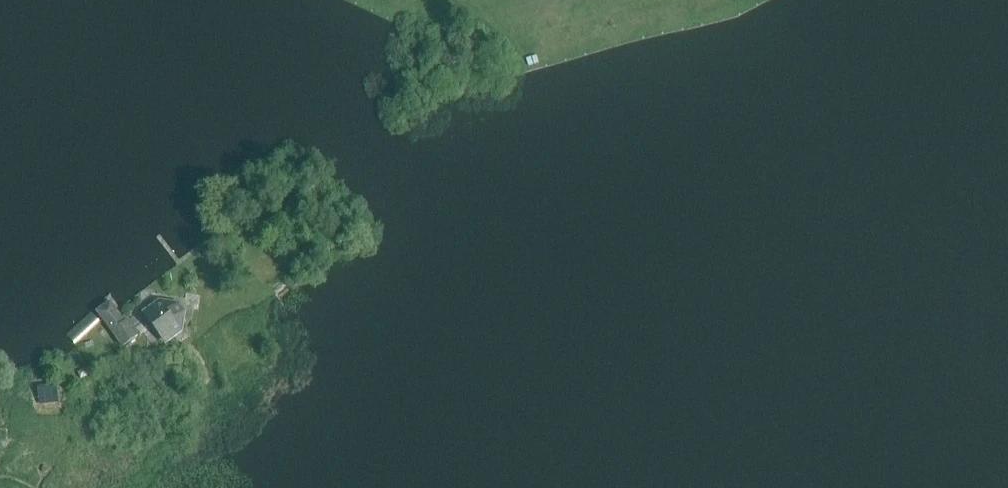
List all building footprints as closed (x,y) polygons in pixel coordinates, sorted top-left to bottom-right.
[(159,300),(141,313),(164,345),(182,332),(185,311),(180,304),(159,300)] [(135,330),(129,330),(115,310),(110,303),(98,311),(104,320),(123,346),(138,335),(135,330)] [(89,374),(87,368),(78,372),(80,378),(89,374)] [(56,388),(38,390),(40,402),(58,399),(56,388)]
